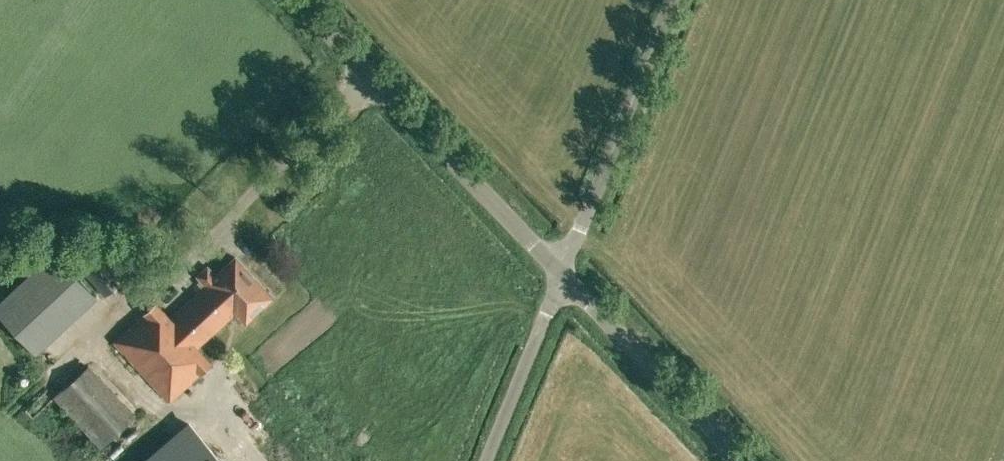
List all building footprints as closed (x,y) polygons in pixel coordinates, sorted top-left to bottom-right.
[(137,266),(109,236),(77,266),(106,296),(137,266)] [(114,340),(131,359),(123,365),(127,369),(124,371),(139,385),(148,378),(170,401),(212,362),(198,346),(237,311),(246,321),(273,297),(236,256),(217,273),(208,263),(196,274),(206,284),(171,316),(157,300),(114,340)] [(136,415),(89,364),(53,396),(100,447),(136,415)] [(189,423),(145,460),(222,460),(189,423)]
